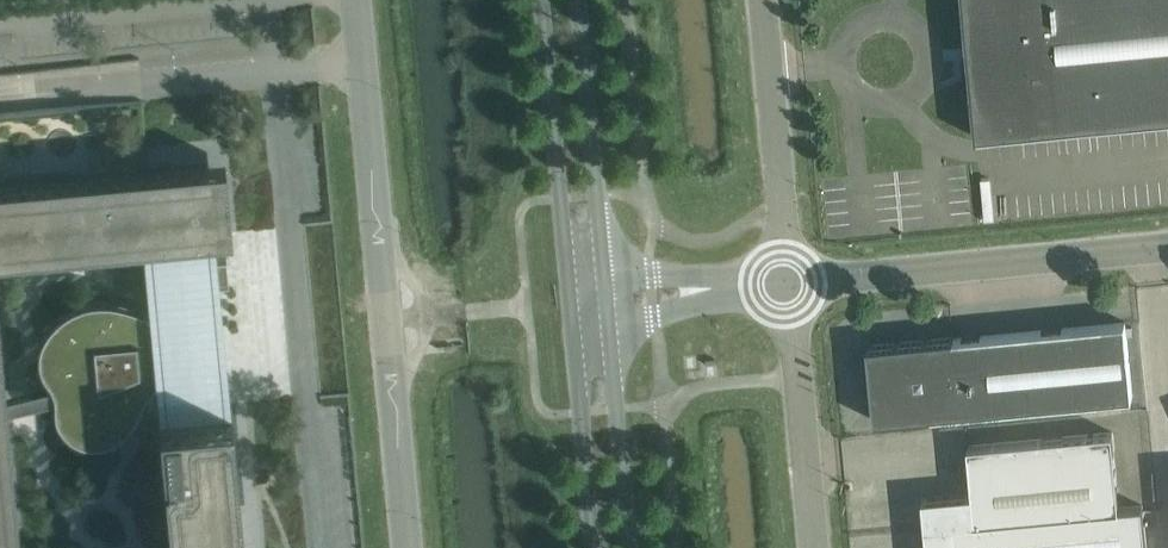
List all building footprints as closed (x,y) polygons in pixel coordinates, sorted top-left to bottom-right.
[(976,137),(1167,118),(1167,0),(963,0),(976,137)] [(230,402),(219,280),(228,279),(226,254),(217,254),(215,235),(232,234),(225,161),(0,182),(0,547),(244,547),(230,402)] [(875,421),(899,418),(1133,396),(1126,321),(868,346),(869,353),(869,358),(872,367),(878,374),(886,378),(895,379),(897,391),(872,393),(875,421)] [(1143,505),(1120,507),(1113,432),(968,445),(973,493),(923,498),(928,547),(1147,547),(1143,505)]
